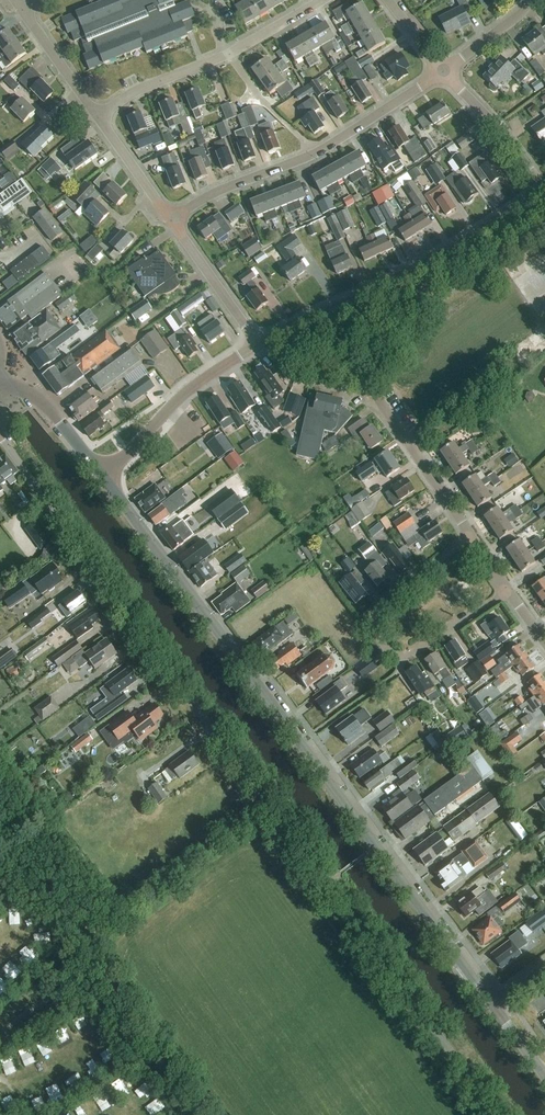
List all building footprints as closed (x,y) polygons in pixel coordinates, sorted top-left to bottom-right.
[(62,19),(68,33),(71,32),(74,41),(85,36),(88,43),(83,45),(87,54),(84,55),(89,70),(144,48),(146,53),(188,37),(187,34),(192,32),(192,28),(192,25),(192,22),(192,21),(191,18),(195,17),(189,2),(175,7),(173,1),(176,0),(108,0),(62,19)] [(259,16),(250,0),(246,0),(235,6),(245,24),(259,16)] [(274,8),(269,0),(250,0),(259,16),(274,8)] [(470,24),(464,11),(470,8),(466,0),(456,0),(460,8),(439,18),(447,34),(460,27),(461,28),(470,24)] [(343,32),(370,17),(362,4),(352,9),(348,3),(332,12),(338,21),(343,18),(342,16),(346,13),(351,22),(341,28),(343,32)] [(361,39),(377,30),(370,17),(343,32),(346,37),(357,31),(361,39)] [(312,31),(321,46),(330,42),(336,52),(341,49),(335,39),(326,23),(312,31)] [(544,54),(544,33),(542,29),(540,26),(523,39),(536,57),(541,52),(543,55),(544,54)] [(17,42),(8,30),(0,36),(0,54),(17,42)] [(377,30),(361,39),(366,48),(356,54),(359,58),(385,43),(377,30)] [(314,65),(319,62),(313,52),(321,46),(312,31),(299,38),(314,65)] [(310,67),(314,65),(299,38),(286,46),(295,62),(304,57),(310,67)] [(2,62),(6,68),(26,54),(17,42),(0,54),(0,64),(2,62)] [(281,60),(282,60),(285,64),(289,62),(284,55),(283,56),(279,50),(275,53),(281,60)] [(409,67),(400,54),(394,58),(393,57),(387,61),(385,56),(374,62),(370,55),(357,63),(354,58),(344,63),(353,78),(349,81),(353,87),(351,88),(362,104),(372,97),(362,82),(367,79),(369,82),(377,77),(373,70),(380,65),(386,74),(383,75),(387,81),(394,76),(395,76),(398,81),(408,75),(405,70),(409,67)] [(519,84),(528,74),(514,61),(510,65),(500,56),(493,64),(494,65),(484,76),(491,83),(489,86),(489,88),(493,92),(496,92),(499,89),(497,87),(502,82),(504,84),(511,77),(519,84)] [(261,82),(285,64),(282,60),(281,60),(273,66),(267,59),(252,70),(261,82)] [(285,64),(261,82),(270,95),(285,84),(279,75),(288,68),(285,64)] [(338,67),(334,69),(337,73),(338,75),(344,71),(341,65),(338,67)] [(53,93),(41,81),(43,79),(32,67),(18,80),(30,92),(31,90),(43,103),(53,93)] [(14,92),(19,87),(9,76),(4,81),(14,92)] [(317,80),(310,85),(314,92),(315,93),(318,98),(325,94),(317,80)] [(539,80),(531,86),(536,93),(543,88),(539,80)] [(202,117),(199,108),(205,106),(198,89),(185,94),(192,111),(193,111),(196,119),(202,117)] [(323,97),(338,119),(348,112),(338,97),(336,99),(331,92),(323,97)] [(19,102),(14,96),(6,103),(11,109),(24,122),(35,111),(22,98),(19,102)] [(324,128),(314,113),(320,109),(313,98),(302,105),(309,116),(301,121),(305,127),(308,126),(314,134),(324,128)] [(180,124),(178,119),(180,119),(172,99),(159,105),(166,122),(166,121),(169,129),(180,124)] [(226,121),(234,117),(229,103),(221,107),(226,121)] [(433,125),(450,114),(443,103),(426,114),(426,115),(417,121),(424,130),(433,125)] [(244,162),(255,158),(249,141),(254,138),(250,127),(257,124),(252,111),(237,116),(242,130),(234,133),(238,144),(237,145),(244,162)] [(148,132),(147,129),(140,112),(127,118),(134,134),(136,138),(135,138),(140,149),(153,144),(153,145),(161,142),(156,129),(148,132)] [(184,134),(191,131),(185,116),(180,119),(178,119),(180,124),(184,134)] [(532,129),(536,135),(537,137),(538,137),(541,142),(544,140),(544,119),(532,129)] [(221,139),(231,135),(226,121),(223,122),(223,123),(216,126),(221,139)] [(272,132),(269,123),(259,127),(262,136),(261,136),(268,153),(279,149),(273,132),(272,132)] [(41,148),(53,136),(43,126),(31,139),(29,137),(21,146),(34,159),(43,150),(41,148)] [(409,142),(399,126),(389,133),(399,149),(404,146),(415,163),(426,156),(415,138),(409,142)] [(199,132),(202,144),(209,142),(206,130),(199,132)] [(462,150),(474,141),(469,133),(456,142),(462,150)] [(386,149),(379,139),(376,141),(374,141),(372,141),(371,141),(370,142),(369,143),(368,144),(368,146),(367,148),(374,165),(379,162),(385,172),(389,169),(386,165),(389,164),(395,173),(405,167),(391,145),(386,149)] [(430,139),(424,143),(430,153),(436,149),(430,139)] [(97,154),(88,141),(74,151),(70,146),(61,153),(69,165),(67,167),(72,174),(83,166),(82,165),(97,154)] [(227,149),(224,141),(215,144),(218,153),(216,153),(223,170),(234,166),(228,149),(227,149)] [(19,152),(12,142),(0,151),(0,156),(3,160),(5,158),(7,161),(19,152)] [(196,180),(207,176),(201,159),(206,157),(202,147),(191,151),(193,157),(188,158),(190,163),(189,163),(196,180)] [(360,170),(366,167),(358,152),(347,159),(355,173),(359,180),(364,177),(360,170)] [(491,184),(500,178),(496,173),(498,172),(484,152),(469,163),(482,183),(487,179),(491,184)] [(179,167),(174,153),(161,158),(164,165),(167,164),(169,171),(166,172),(173,189),(186,184),(179,167)] [(461,172),(469,166),(459,153),(451,159),(461,172)] [(57,175),(62,170),(51,158),(41,168),(38,171),(47,181),(55,174),(57,175)] [(343,179),(350,176),(354,183),(359,180),(355,173),(347,159),(335,165),(343,179)] [(436,187),(446,180),(436,164),(425,171),(436,187)] [(337,183),(343,179),(335,165),(324,171),(332,186),(336,193),(341,190),(337,183)] [(320,192),(327,188),(331,196),(336,193),(332,186),(324,171),(312,178),(320,192)] [(459,178),(455,172),(446,179),(452,188),(464,204),(466,204),(469,204),(472,202),(473,199),(473,197),(478,193),(467,178),(463,180),(461,177),(459,178)] [(108,178),(103,173),(94,183),(103,192),(103,193),(116,205),(126,195),(113,183),(114,181),(113,180),(110,176),(108,178)] [(417,210),(427,203),(408,173),(400,178),(405,186),(403,187),(417,210)] [(28,189),(21,179),(0,194),(0,209),(3,212),(12,206),(9,203),(28,189)] [(96,227),(109,213),(96,201),(100,196),(84,182),(71,196),(86,211),(83,215),(96,227)] [(298,201),(305,198),(299,183),(287,188),(293,203),(296,211),(301,209),(298,201)] [(362,186),(366,195),(372,191),(368,183),(362,186)] [(372,194),(378,206),(394,198),(388,186),(372,194)] [(456,209),(447,195),(441,186),(425,196),(436,212),(441,209),(446,216),(456,209)] [(281,208),(288,205),(291,213),(296,211),(293,203),(287,188),(275,193),(281,208)] [(274,210),(281,208),(275,193),(262,197),(268,212),(271,220),(277,218),(274,210)] [(351,196),(343,200),(347,208),(355,203),(351,196)] [(256,217),(263,214),(266,222),(271,220),(268,212),(262,197),(250,202),(256,217)] [(323,215),(336,209),(330,197),(317,203),(323,215)] [(312,220),(321,216),(316,204),(307,208),(312,220)] [(387,222),(394,219),(386,204),(379,208),(387,222)] [(378,228),(386,223),(378,207),(369,211),(378,228)] [(52,241),(62,234),(44,210),(34,218),(52,241)] [(344,232),(355,226),(347,210),(336,216),(344,232)] [(407,215),(418,233),(432,225),(425,214),(416,221),(411,213),(407,215)] [(231,231),(219,214),(213,219),(212,218),(197,228),(205,239),(213,234),(218,240),(231,231)] [(334,216),(333,214),(326,218),(327,220),(337,242),(345,238),(335,216),(334,216)] [(405,242),(418,233),(407,215),(403,218),(408,225),(398,231),(405,242)] [(311,237),(317,235),(312,225),(307,228),(311,237)] [(127,236),(122,231),(110,245),(115,250),(109,256),(113,261),(120,254),(120,255),(134,239),(134,237),(131,234),(129,234),(127,236)] [(89,251),(102,241),(96,234),(83,244),(89,251)] [(370,236),(379,255),(393,249),(388,238),(378,242),(374,234),(370,236)] [(290,281),(306,270),(298,259),(307,253),(294,235),(277,247),(289,265),(282,270),(290,281)] [(364,262),(379,255),(370,236),(366,238),(370,246),(359,251),(364,262)] [(255,238),(242,246),(249,257),(262,249),(255,238)] [(3,252),(9,247),(3,240),(0,242),(0,248),(3,252)] [(333,244),(325,248),(327,252),(332,263),(337,274),(352,267),(347,256),(342,245),(337,248),(336,245),(333,244)] [(89,265),(104,250),(98,245),(87,256),(85,254),(82,258),(89,265)] [(10,272),(18,283),(51,258),(42,247),(10,272)] [(144,259),(126,271),(145,298),(154,292),(155,293),(158,293),(161,293),(165,293),(170,291),(173,289),(177,285),(173,279),(176,276),(159,252),(145,261),(144,259)] [(267,258),(263,253),(253,259),(257,265),(267,258)] [(221,261),(215,265),(219,270),(225,266),(221,261)] [(244,285),(255,277),(250,270),(239,279),(244,285)] [(28,314),(31,319),(63,295),(47,274),(31,287),(30,286),(0,308),(0,322),(7,330),(28,314)] [(258,289),(254,284),(249,288),(253,292),(246,297),(256,311),(268,303),(258,289)] [(207,290),(202,292),(208,300),(212,298),(207,290)] [(71,292),(55,304),(60,310),(76,299),(71,292)] [(202,299),(203,299),(199,294),(178,310),(181,314),(183,316),(204,302),(202,299)] [(213,313),(219,308),(212,298),(208,300),(205,302),(213,313)] [(135,322),(152,310),(145,300),(128,312),(135,322)] [(59,329),(45,311),(27,324),(26,323),(10,335),(22,351),(30,345),(33,349),(59,329)] [(80,318),(84,324),(93,317),(89,311),(80,318)] [(186,324),(180,315),(173,320),(179,329),(186,324)] [(211,315),(197,325),(201,332),(209,344),(225,333),(217,322),(216,322),(211,315)] [(96,373),(107,365),(103,361),(120,348),(110,335),(109,336),(105,330),(80,349),(70,356),(70,357),(57,367),(55,368),(43,376),(58,396),(83,377),(83,376),(93,369),(96,373)] [(153,359),(168,348),(155,330),(141,341),(153,359)] [(186,337),(182,331),(181,330),(167,340),(175,351),(181,346),(189,358),(198,352),(194,347),(196,346),(189,335),(186,337)] [(70,356),(80,349),(76,344),(71,347),(70,347),(66,349),(66,351),(60,355),(51,343),(30,358),(39,371),(53,361),(57,367),(70,357),(70,356)] [(107,365),(96,373),(91,377),(103,393),(141,365),(129,349),(107,365)] [(264,367),(255,374),(260,381),(258,382),(268,396),(265,398),(274,410),(284,403),(279,396),(284,393),(276,381),(269,371),(267,372),(264,367)] [(132,403),(150,390),(154,387),(147,376),(124,393),(132,403)] [(242,415),(256,406),(240,382),(228,390),(232,397),(231,398),(242,415)] [(79,422),(98,407),(86,392),(67,406),(73,414),(72,414),(72,417),(75,421),(78,422),(79,422)] [(527,392),(525,396),(528,401),(533,401),(535,396),(532,392),(527,392)] [(299,418),(305,399),(289,394),(283,412),(299,418)] [(342,401),(310,394),(296,455),(317,460),(324,431),(337,433),(352,416),(344,408),(340,407),(342,401)] [(217,397),(206,404),(219,424),(224,421),(229,428),(234,425),(238,431),(245,426),(236,411),(229,415),(217,397)] [(89,437),(104,426),(99,420),(104,416),(103,415),(114,407),(109,401),(98,410),(100,412),(80,426),(85,431),(84,434),(86,436),(88,436),(89,437)] [(273,433),(281,427),(266,407),(258,413),(273,433)] [(493,421),(488,412),(479,418),(485,426),(493,421)] [(369,428),(363,419),(349,429),(356,441),(362,437),(371,450),(382,442),(371,427),(369,428)] [(493,421),(485,426),(488,432),(497,426),(493,421)] [(259,425),(253,430),(261,442),(267,438),(259,425)] [(218,460),(233,449),(222,433),(206,444),(218,460)] [(334,436),(321,445),(326,453),(340,444),(334,436)] [(256,437),(244,444),(248,450),(260,443),(256,437)] [(469,449),(475,445),(472,440),(458,449),(454,442),(440,452),(448,463),(462,454),(469,449)] [(475,445),(469,449),(472,454),(478,450),(475,445)] [(240,448),(227,455),(236,471),(249,465),(240,448)] [(400,469),(388,451),(374,460),(375,461),(371,464),(370,463),(356,473),(362,482),(376,473),(378,475),(382,472),(386,478),(400,469)] [(462,454),(448,463),(456,475),(470,466),(462,454)] [(513,454),(503,461),(509,468),(518,461),(513,454)] [(0,459),(0,486),(6,481),(11,486),(16,482),(12,476),(18,472),(5,455),(0,459)] [(518,474),(524,470),(520,464),(514,469),(518,474)] [(490,482),(497,477),(494,472),(480,481),(476,475),(462,484),(470,496),(484,487),(490,482)] [(497,477),(490,482),(494,488),(501,483),(497,477)] [(394,507),(401,502),(400,500),(414,491),(406,479),(392,489),(385,494),(394,507)] [(145,513),(165,498),(155,485),(135,499),(145,513)] [(484,487),(470,496),(478,508),(492,498),(484,487)] [(185,493),(182,489),(161,504),(162,506),(149,516),(152,521),(151,521),(154,525),(154,524),(156,526),(187,502),(182,496),(185,493)] [(231,490),(208,507),(217,519),(228,512),(240,503),(231,490)] [(359,503),(370,496),(365,490),(355,497),(356,498),(354,499),(357,504),(359,502),(359,503)] [(371,515),(363,502),(357,506),(356,503),(351,507),(352,509),(351,510),(351,511),(359,523),(371,515)] [(218,522),(227,533),(250,516),(241,505),(218,522)] [(492,528),(519,510),(515,505),(509,509),(502,514),(498,507),(484,517),(492,528)] [(544,516),(544,508),(537,514),(541,520),(544,516)] [(519,510),(492,528),(499,540),(513,531),(509,523),(515,519),(516,519),(522,515),(519,510)] [(351,529),(359,523),(351,511),(344,516),(348,522),(351,529)] [(420,531),(408,513),(393,524),(399,534),(405,542),(414,536),(423,550),(430,545),(429,542),(442,533),(434,521),(420,531)] [(173,551),(184,543),(183,543),(194,535),(179,515),(167,523),(171,528),(162,536),(173,551)] [(40,550),(51,541),(36,521),(25,529),(40,550)] [(380,537),(388,532),(382,522),(374,527),(380,537)] [(534,547),(542,542),(538,537),(531,542),(534,547)] [(203,540),(178,558),(188,572),(213,554),(203,540)] [(513,561),(527,552),(519,540),(506,549),(513,561)] [(534,547),(538,553),(544,548),(544,547),(542,542),(534,547)] [(383,586),(385,585),(387,583),(387,581),(387,579),(388,578),(381,569),(386,565),(377,554),(369,543),(359,551),(371,567),(365,572),(377,586),(379,585),(381,586),(383,586)] [(396,553),(391,547),(386,551),(390,557),(389,558),(400,573),(410,565),(398,551),(396,553)] [(527,552),(513,561),(521,573),(535,563),(527,552)] [(230,574),(246,562),(240,554),(224,566),(230,574)] [(349,557),(341,564),(348,573),(357,567),(349,557)] [(200,588),(212,579),(217,575),(206,561),(201,564),(189,573),(200,588)] [(61,581),(53,570),(56,569),(52,563),(38,572),(39,573),(31,579),(31,578),(22,584),(21,582),(1,596),(8,607),(31,591),(32,593),(38,589),(41,594),(48,589),(49,592),(55,588),(54,587),(61,581)] [(235,613),(250,602),(237,585),(250,575),(243,566),(230,575),(236,583),(222,594),(222,595),(212,603),(221,616),(232,608),(235,613)] [(355,604),(366,595),(359,586),(365,582),(356,571),(340,584),(355,604)] [(544,595),(544,578),(544,579),(532,587),(540,599),(544,595)] [(257,600),(270,590),(264,582),(251,591),(257,600)] [(71,613),(85,603),(77,591),(63,602),(58,605),(62,610),(67,607),(71,613)] [(32,630),(42,623),(40,621),(51,614),(47,608),(27,623),(32,630)] [(90,614),(87,610),(68,624),(73,632),(72,633),(77,640),(94,629),(91,625),(98,620),(92,612),(90,614)] [(287,625),(298,618),(294,611),(283,619),(287,625)] [(489,642),(473,653),(480,662),(495,651),(493,648),(496,646),(497,647),(506,641),(503,636),(509,632),(499,618),(493,622),(490,618),(481,625),(482,626),(481,627),(488,637),(489,636),(493,642),(490,644),(489,642)] [(293,635),(283,622),(275,628),(275,627),(253,644),(261,655),(279,642),(280,644),(293,635)] [(39,651),(49,644),(46,639),(23,656),(28,662),(41,653),(39,651)] [(90,662),(94,668),(116,653),(106,640),(85,655),(82,650),(62,664),(70,676),(90,662)] [(82,649),(76,641),(52,659),(58,667),(82,649)] [(469,663),(465,656),(455,641),(445,647),(455,663),(457,662),(461,668),(469,663)] [(279,655),(269,663),(275,671),(285,663),(287,665),(297,658),(301,655),(291,643),(288,645),(278,653),(279,655)] [(512,667),(527,656),(519,645),(506,654),(509,658),(502,664),(507,671),(512,667)] [(4,660),(7,664),(17,656),(11,648),(0,657),(0,663),(4,660)] [(456,684),(445,668),(436,653),(425,661),(434,675),(439,672),(444,680),(442,681),(448,690),(456,684)] [(307,689),(333,670),(334,669),(335,663),(334,662),(331,658),(330,657),(324,656),(323,656),(297,676),(307,689)] [(527,656),(512,667),(518,674),(519,673),(522,677),(535,667),(527,656)] [(490,657),(481,663),(481,664),(485,668),(487,671),(496,665),(490,657)] [(361,675),(375,665),(370,659),(356,670),(361,675)] [(478,682),(487,675),(478,662),(468,669),(478,682)] [(9,669),(15,678),(23,673),(17,664),(9,669)] [(424,679),(416,667),(406,673),(420,695),(424,692),(427,697),(436,691),(427,677),(424,679)] [(98,721),(128,699),(122,692),(137,681),(128,669),(111,682),(100,690),(106,699),(90,711),(98,721)] [(496,689),(508,680),(504,674),(497,678),(499,680),(493,684),(496,689)] [(544,688),(544,681),(540,675),(527,684),(530,688),(528,689),(534,696),(544,688)] [(340,704),(345,700),(339,693),(347,687),(341,679),(333,685),(335,688),(330,691),(330,692),(316,702),(325,714),(339,704),(340,704)] [(317,688),(321,692),(332,684),(329,679),(317,688)] [(534,696),(539,704),(541,702),(543,706),(544,705),(544,688),(534,696)] [(43,722),(60,709),(51,697),(34,709),(43,722)] [(518,708),(525,703),(520,697),(514,701),(518,708)] [(476,714),(483,709),(478,702),(471,707),(476,714)] [(152,723),(162,715),(154,704),(133,720),(127,712),(109,726),(110,727),(103,732),(112,744),(133,729),(138,736),(143,737),(156,728),(152,723)] [(370,717),(364,709),(353,717),(336,729),(348,745),(365,733),(359,725),(370,717)] [(387,711),(372,722),(380,733),(395,722),(387,711)] [(496,725),(488,730),(497,743),(508,735),(505,730),(501,733),(496,725)] [(381,748),(399,735),(393,726),(375,739),(381,748)] [(460,727),(444,737),(447,741),(452,749),(467,739),(462,732),(460,727)] [(464,732),(469,740),(473,737),(468,729),(464,732)] [(437,745),(444,741),(438,732),(431,736),(437,745)] [(516,733),(500,745),(505,753),(522,741),(516,733)] [(93,741),(88,735),(71,748),(76,754),(93,741)] [(448,744),(440,749),(447,759),(454,753),(448,744)] [(468,751),(464,745),(455,752),(459,758),(468,751)] [(360,778),(382,762),(373,749),(351,766),(360,778)] [(179,779),(198,765),(189,751),(169,765),(170,766),(165,770),(172,780),(177,776),(179,779)] [(418,806),(394,824),(405,840),(429,822),(428,820),(434,815),(482,781),(483,782),(494,774),(477,751),(463,762),(468,769),(424,801),(426,804),(422,807),(421,805),(418,807),(418,806)] [(406,764),(400,756),(364,783),(369,790),(370,790),(372,792),(384,783),(383,780),(385,779),(394,771),(399,779),(401,777),(402,777),(416,766),(411,759),(406,764)] [(40,776),(46,772),(43,767),(37,772),(40,776)] [(97,771),(95,781),(103,782),(105,773),(97,771)] [(411,794),(406,788),(420,778),(414,771),(397,785),(400,789),(392,796),(394,799),(382,808),(392,822),(422,800),(415,791),(411,794)] [(83,798),(103,782),(95,781),(79,792),(83,798)] [(503,790),(508,786),(505,781),(499,785),(503,790)] [(158,804),(168,798),(157,783),(148,789),(158,804)] [(477,824),(497,809),(506,803),(496,789),(443,828),(444,829),(437,834),(436,834),(414,851),(426,866),(448,849),(443,843),(450,838),(453,842),(477,825),(477,824)] [(474,870),(486,861),(474,845),(435,874),(442,883),(440,885),(446,892),(466,877),(460,869),(469,863),(474,870)] [(490,881),(507,868),(503,863),(486,875),(490,881)] [(483,892),(480,888),(472,894),(456,905),(460,911),(460,913),(462,916),(464,916),(465,917),(475,910),(479,916),(498,903),(489,890),(486,892),(485,891),(483,892)] [(504,914),(521,902),(515,893),(498,906),(504,914)] [(544,925),(544,909),(525,924),(533,934),(544,925)] [(503,925),(497,917),(492,921),(490,918),(474,931),(484,944),(500,932),(498,929),(503,925)] [(544,949),(544,934),(543,930),(525,943),(534,957),(544,949)] [(502,968),(521,954),(511,940),(491,954),(499,965),(499,964),(502,968)] [(96,1019),(82,1028),(88,1037),(102,1028),(96,1019)] [(107,1052),(107,1051),(115,1047),(108,1035),(93,1043),(100,1056),(107,1052)] [(77,1073),(68,1076),(73,1090),(82,1087),(77,1073)]
